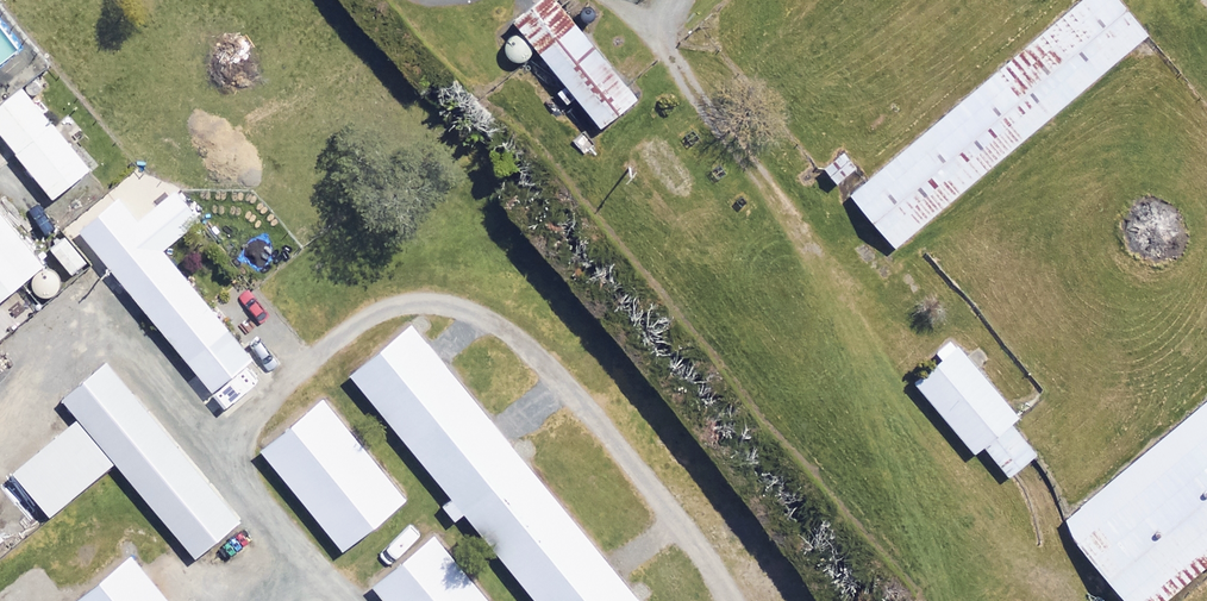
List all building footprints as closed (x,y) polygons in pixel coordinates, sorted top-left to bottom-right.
[(559,0),(522,0),(507,12),(597,123),(634,93),(559,0)] [(1116,0),(1074,0),(847,192),(892,245),(1143,32),(1116,0)] [(21,83),(0,99),(0,132),(49,195),(86,166),(21,83)] [(197,216),(173,186),(135,218),(115,193),(75,226),(209,388),(249,355),(159,247),(197,216)] [(0,214),(0,293),(39,261),(0,214)] [(408,321),(347,371),(537,600),(639,600),(408,321)] [(1012,412),(954,343),(912,379),(970,448),(978,441),(1005,472),(1031,450),(1004,418),(1012,412)] [(237,517),(103,359),(60,395),(75,413),(10,468),(48,512),(112,458),(193,554),(237,517)] [(401,495),(319,395),(257,446),(340,546),(401,495)] [(1059,519),(1128,600),(1157,600),(1206,559),(1206,395),(1059,519)] [(431,530),(370,580),(388,600),(488,600),(431,530)] [(127,551),(66,600),(168,600),(127,551)]
